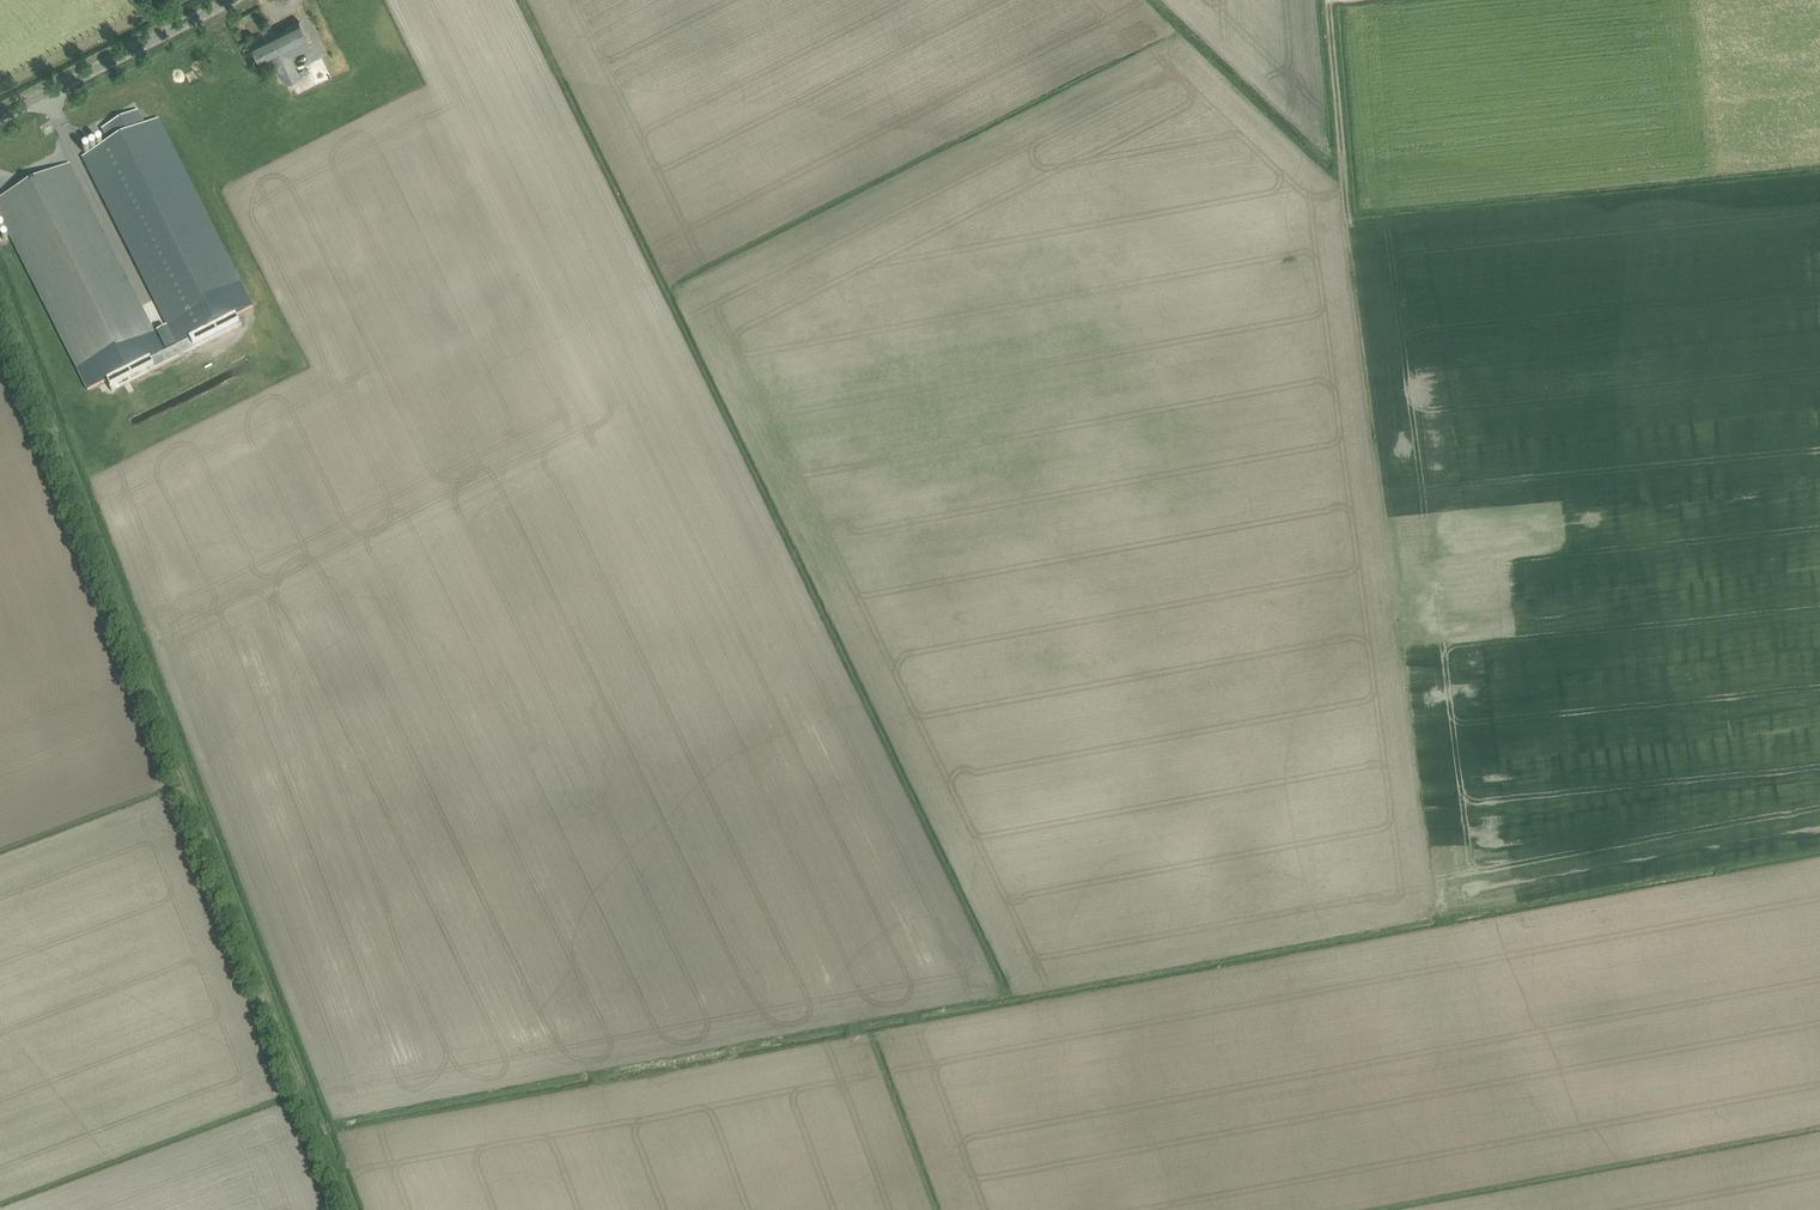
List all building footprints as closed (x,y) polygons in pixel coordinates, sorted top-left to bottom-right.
[(312,45),(300,20),(252,44),(260,61),(272,55),(286,84),(301,76),(290,55),(312,45)] [(146,126),(139,112),(102,131),(109,144),(146,126)] [(237,316),(253,308),(159,121),(82,159),(168,329),(177,346),(171,349),(176,359),(242,326),(237,316)] [(71,167),(0,203),(0,216),(88,391),(107,381),(112,391),(151,372),(146,361),(164,352),(71,167)]
